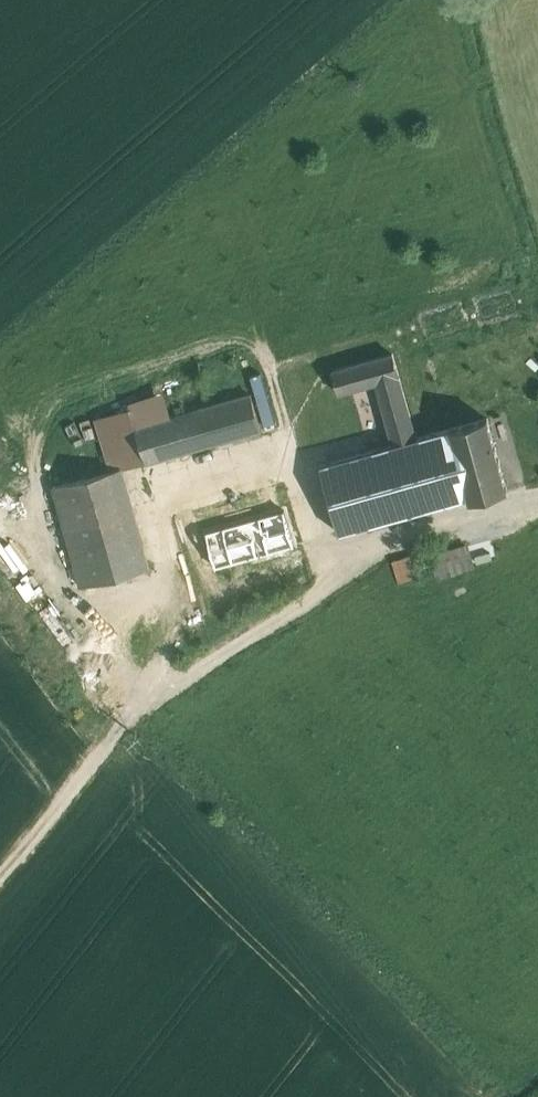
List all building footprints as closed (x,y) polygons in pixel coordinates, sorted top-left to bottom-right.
[(416,438),(393,353),(333,370),(339,392),(376,382),(383,405),(394,444),(416,438)] [(251,393),(192,410),(202,445),(261,428),(251,393)] [(289,406),(290,403),(289,400),(288,398),(285,397),(283,396),(280,397),(278,398),(276,401),(275,403),(276,406),(278,408),(280,410),(283,411),(286,410),(288,408),(289,406)] [(272,411),(272,408),(272,406),(270,403),(268,402),(265,401),(262,402),(260,403),(258,406),(258,408),(258,411),(260,413),(262,415),(265,415),(268,415),(270,413),(272,411)] [(383,405),(311,425),(321,464),(394,444),(383,405)] [(192,410),(135,426),(146,460),(146,462),(158,458),(202,445),(192,410)] [(487,418),(450,429),(469,496),(470,500),(507,489),(487,418)] [(321,464),(320,465),(339,532),(469,496),(450,429),(416,438),(394,444),(321,464)] [(158,458),(146,462),(146,460),(121,467),(149,567),(185,557),(158,458)] [(121,467),(56,485),(54,485),(82,586),(84,585),(149,567),(121,467)] [(285,510),(206,532),(215,567),(295,544),(285,510)] [(467,546),(433,557),(438,574),(473,564),(467,546)] [(415,554),(393,560),(399,582),(421,575),(415,554)]
